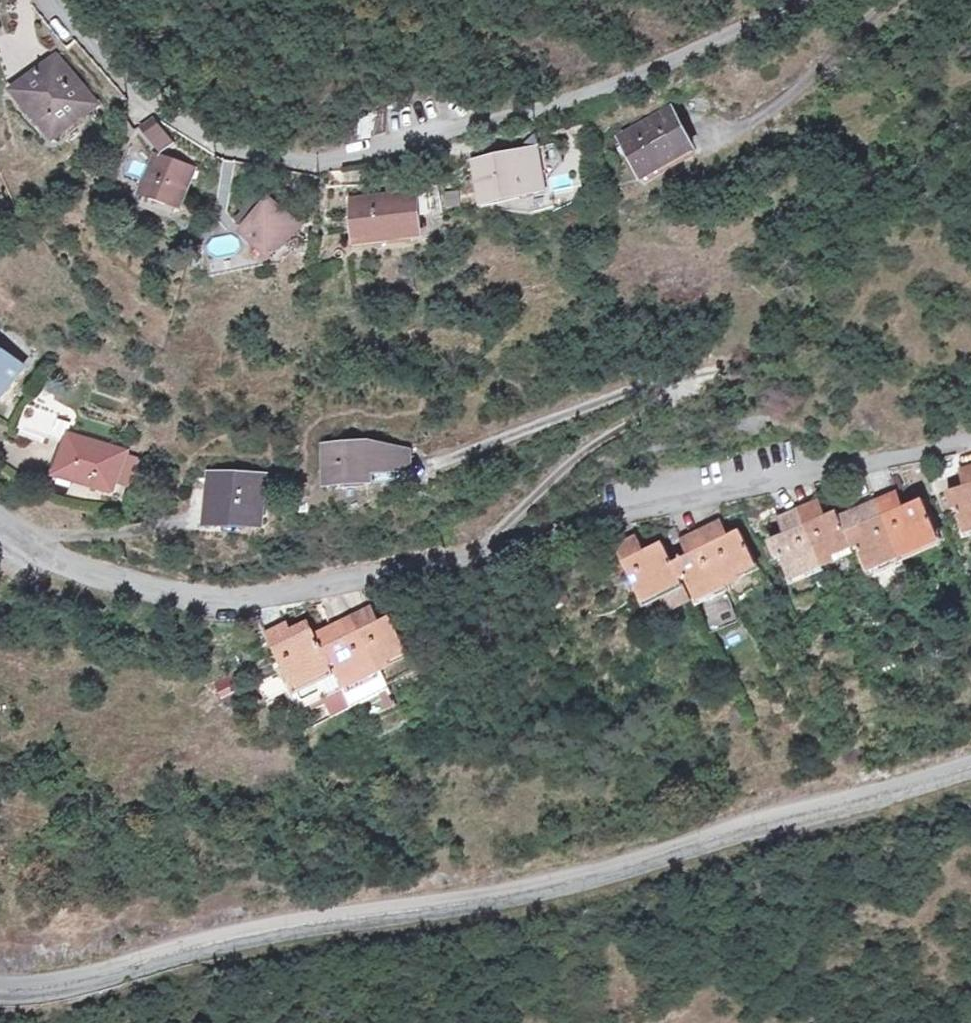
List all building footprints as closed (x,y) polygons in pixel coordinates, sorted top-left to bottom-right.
[(97,105),(57,57),(21,88),(48,119),(42,124),(55,140),(97,105)] [(48,119),(21,88),(16,93),(42,124),(48,119)] [(386,133),(387,107),(369,114),(367,140),(386,133)] [(644,178),(694,149),(671,110),(621,139),(644,178)] [(367,140),(369,114),(351,115),(350,144),(367,140)] [(175,143),(155,119),(143,129),(163,153),(175,143)] [(586,132),(584,121),(572,122),(573,133),(586,132)] [(549,194),(539,146),(531,148),(532,150),(530,150),(530,154),(532,153),(540,189),(522,193),(524,200),(549,194)] [(540,189),(532,153),(530,154),(482,164),(490,200),(522,193),(540,189)] [(176,214),(192,168),(160,157),(144,203),(176,214)] [(436,212),(434,192),(418,194),(420,214),(436,212)] [(423,236),(420,214),(418,194),(353,202),(358,244),(423,236)] [(274,259),(301,228),(271,202),(244,232),(274,259)] [(0,350),(0,399),(2,400),(25,368),(0,350)] [(20,422),(23,438),(39,435),(35,419),(20,422)] [(120,481),(127,457),(129,453),(70,435),(58,476),(116,494),(120,481)] [(412,470),(410,452),(369,443),(325,446),(328,486),(372,483),(371,473),(412,470)] [(132,484),(139,461),(127,457),(120,481),(132,484)] [(967,469),(968,472),(962,474),(966,488),(949,493),(954,511),(959,510),(966,533),(970,532),(970,467),(967,469)] [(264,480),(265,469),(237,468),(237,479),(264,480)] [(262,523),(264,480),(237,479),(214,478),(212,520),(262,523)] [(879,503),(902,557),(942,539),(925,501),(906,509),(899,493),(879,503)] [(828,518),(821,501),(816,503),(823,520),(828,518)] [(800,510),(825,565),(857,550),(841,518),(839,513),(828,518),(823,520),(816,503),(800,510)] [(841,518),(857,550),(869,576),(874,574),(881,589),(910,577),(902,557),(879,503),(863,508),(867,516),(862,518),(859,510),(841,518)] [(825,565),(800,510),(785,517),(787,520),(781,522),(787,536),(771,543),(778,560),(784,558),(793,579),(825,565)] [(701,532),(729,585),(761,570),(742,532),(731,537),(723,521),(701,532)] [(675,565),(683,582),(688,579),(699,600),(729,585),(701,532),(683,541),(690,557),(675,565)] [(639,536),(617,547),(644,601),(659,593),(666,599),(671,611),(692,601),(683,582),(675,565),(665,544),(647,553),(639,536)] [(354,617),(381,671),(394,664),(392,660),(409,651),(393,618),(382,623),(374,607),(354,617)] [(327,631),(322,633),(339,666),(349,686),(350,687),(311,706),(313,711),(327,704),(334,718),(390,689),(381,671),(354,617),(339,625),(341,629),(333,633),(330,629),(327,631)] [(289,623),(268,634),(285,668),(295,688),(320,675),(339,666),(322,633),(318,635),(315,630),(297,639),(289,623)] [(333,633),(341,629),(339,625),(330,629),(333,633)] [(327,631),(324,626),(315,630),(318,635),(322,633),(327,631)] [(349,686),(339,666),(320,675),(330,695),(349,686)] [(290,690),(295,688),(285,668),(279,670),(290,690)] [(215,682),(219,699),(236,695),(233,678),(215,682)]
